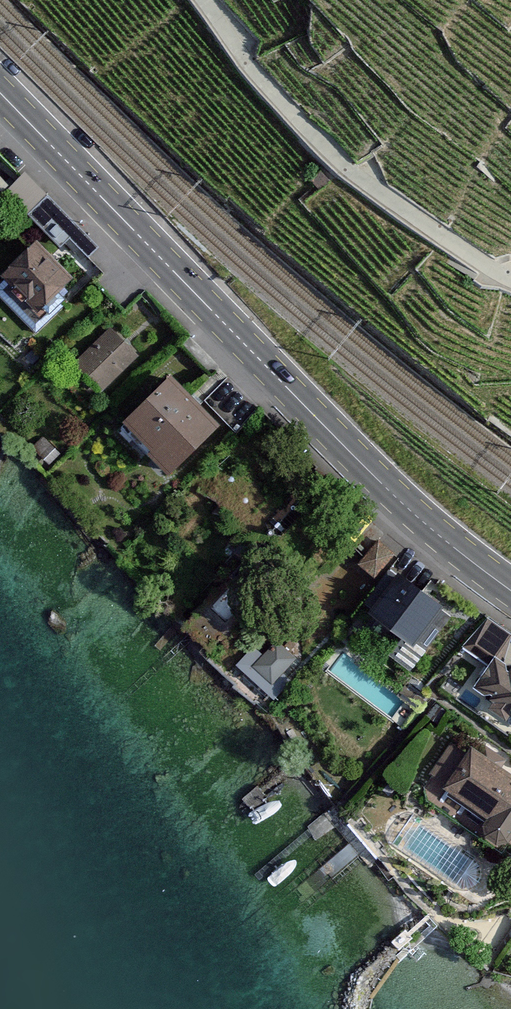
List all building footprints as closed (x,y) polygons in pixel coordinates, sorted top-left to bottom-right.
[(68,282),(31,245),(2,274),(39,311),(68,282)] [(129,354),(106,329),(73,360),(95,385),(129,354)] [(212,425),(171,382),(128,422),(169,465),(212,425)] [(387,551),(375,540),(358,559),(371,571),(387,551)] [(440,608),(395,573),(365,611),(411,646),(440,608)] [(478,623),(459,649),(482,665),(466,688),(510,720),(510,672),(493,660),(505,643),(478,623)] [(297,657),(277,638),(263,653),(254,645),(237,662),(274,697),(291,679),(283,672),(297,657)] [(467,748),(464,757),(448,745),(433,768),(445,778),(441,785),(485,813),(480,821),(483,832),(493,838),(503,834),(510,821),(510,780),(467,748)]
